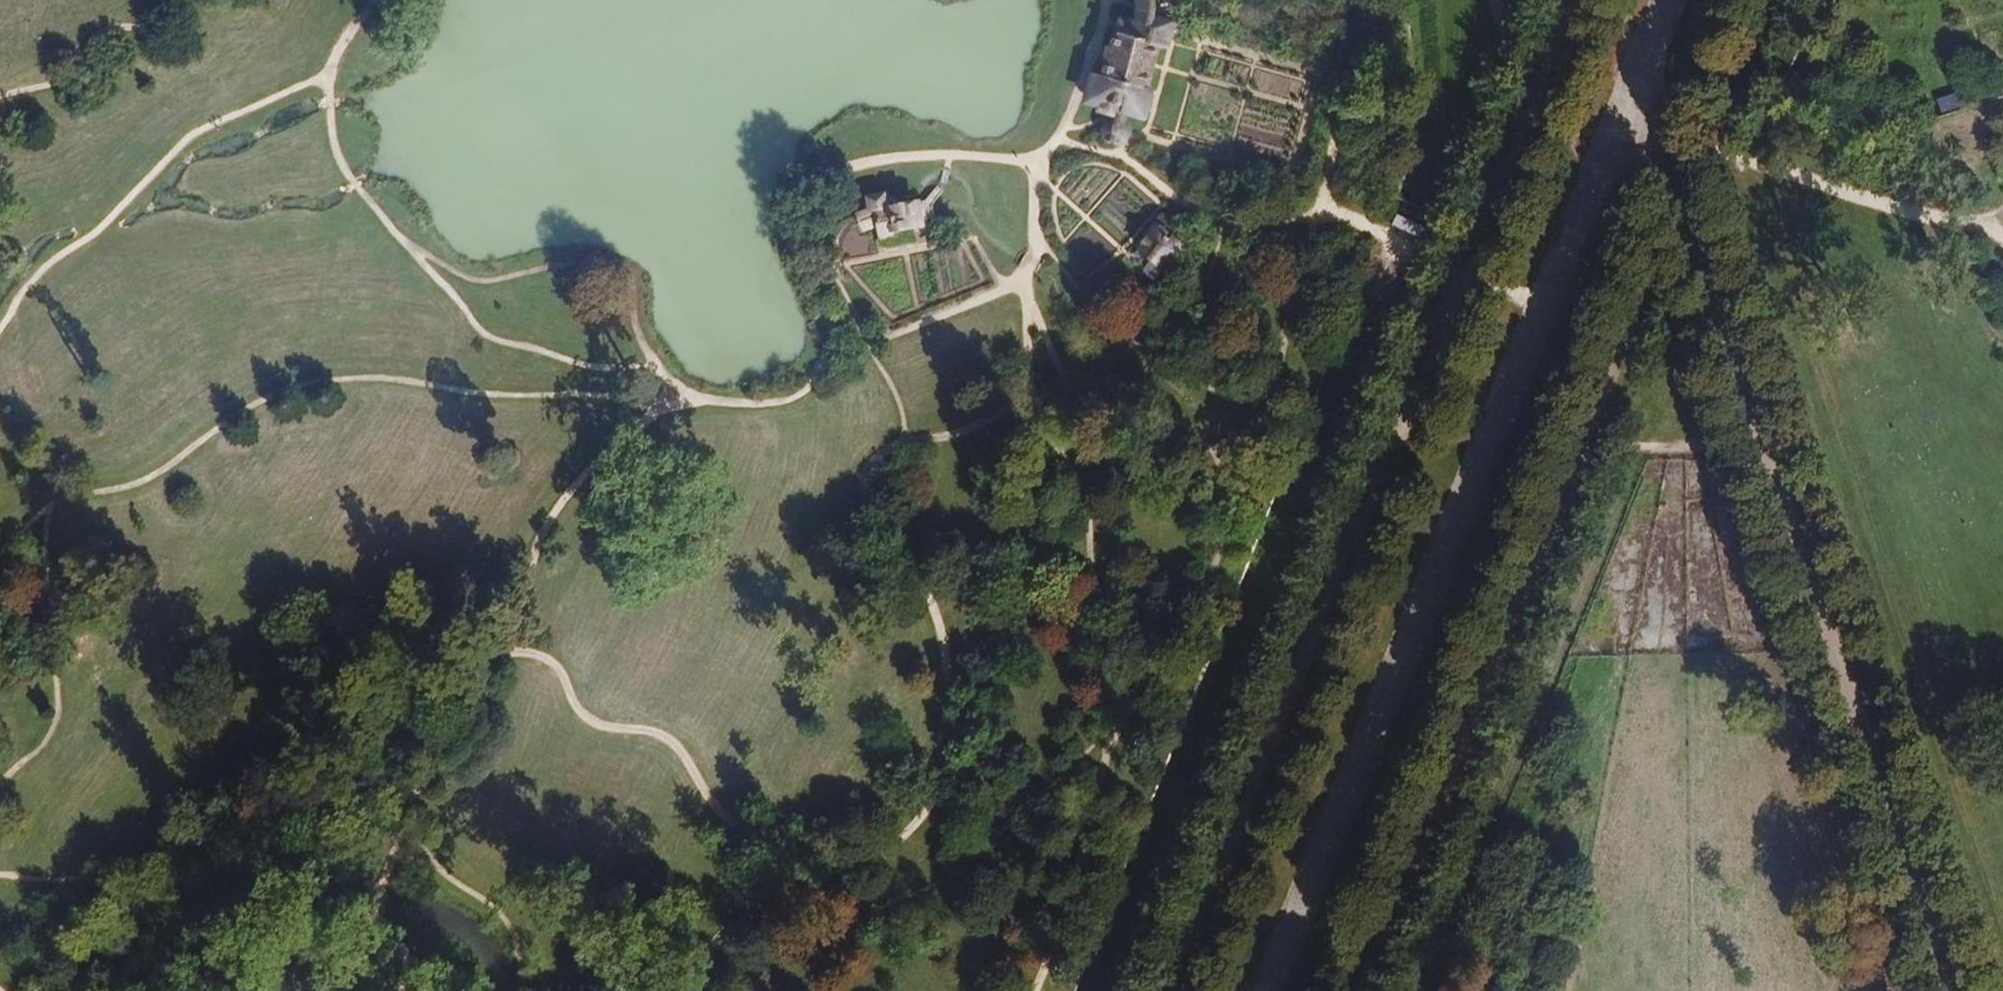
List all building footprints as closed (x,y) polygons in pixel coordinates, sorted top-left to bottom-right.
[(1138,8),(1134,35),(1152,39),(1156,21),(1157,6),(1156,0),(1137,0),(1138,8)] [(1152,39),(1134,35),(1113,31),(1103,76),(1094,75),(1086,106),(1100,109),(1098,114),(1114,117),(1110,120),(1107,122),(1103,128),(1101,133),(1102,139),(1107,145),(1113,148),(1117,147),(1121,146),(1125,144),(1129,141),(1130,137),(1131,133),(1129,128),(1126,124),(1128,117),(1146,120),(1159,46),(1171,48),(1177,25),(1156,21),(1152,39)] [(1943,110),(1962,106),(1959,93),(1940,97),(1943,110)] [(923,228),(918,201),(888,207),(886,195),(865,199),(867,211),(856,213),(860,233),(876,230),(879,242),(899,238),(898,233),(923,228)] [(1155,218),(1130,247),(1146,260),(1138,269),(1151,281),(1160,271),(1162,273),(1180,252),(1176,249),(1180,245),(1170,236),(1168,238),(1165,235),(1169,230),(1156,219),(1155,218)]
